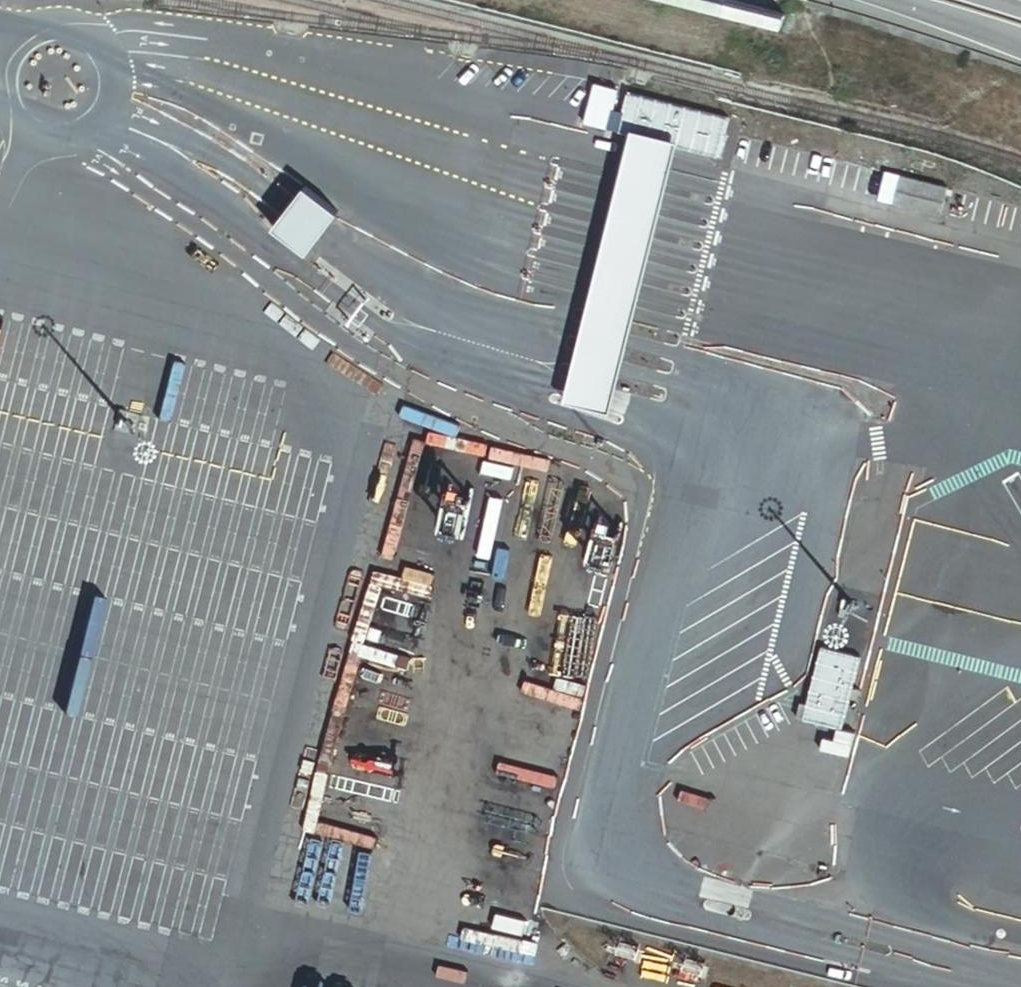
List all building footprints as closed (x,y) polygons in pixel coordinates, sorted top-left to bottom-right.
[(617,85),(594,80),(584,121),(607,127),(617,85)] [(620,123),(631,126),(677,138),(720,150),(728,115),(628,89),(620,123)] [(677,138),(631,126),(625,150),(622,162),(610,211),(604,234),(600,249),(593,279),(588,297),(579,332),(572,360),(564,392),(562,398),(608,409),(609,406),(618,371),(625,342),(632,313),(638,288),(645,262),(649,246),(655,224),(661,200),(667,174),(671,162),(677,138)] [(948,184),(900,172),(894,201),(940,214),(948,184)] [(344,222),(307,195),(297,209),(275,239),(313,266),(333,238),(344,222)] [(862,656),(822,646),(804,721),(845,730),(862,656)]
